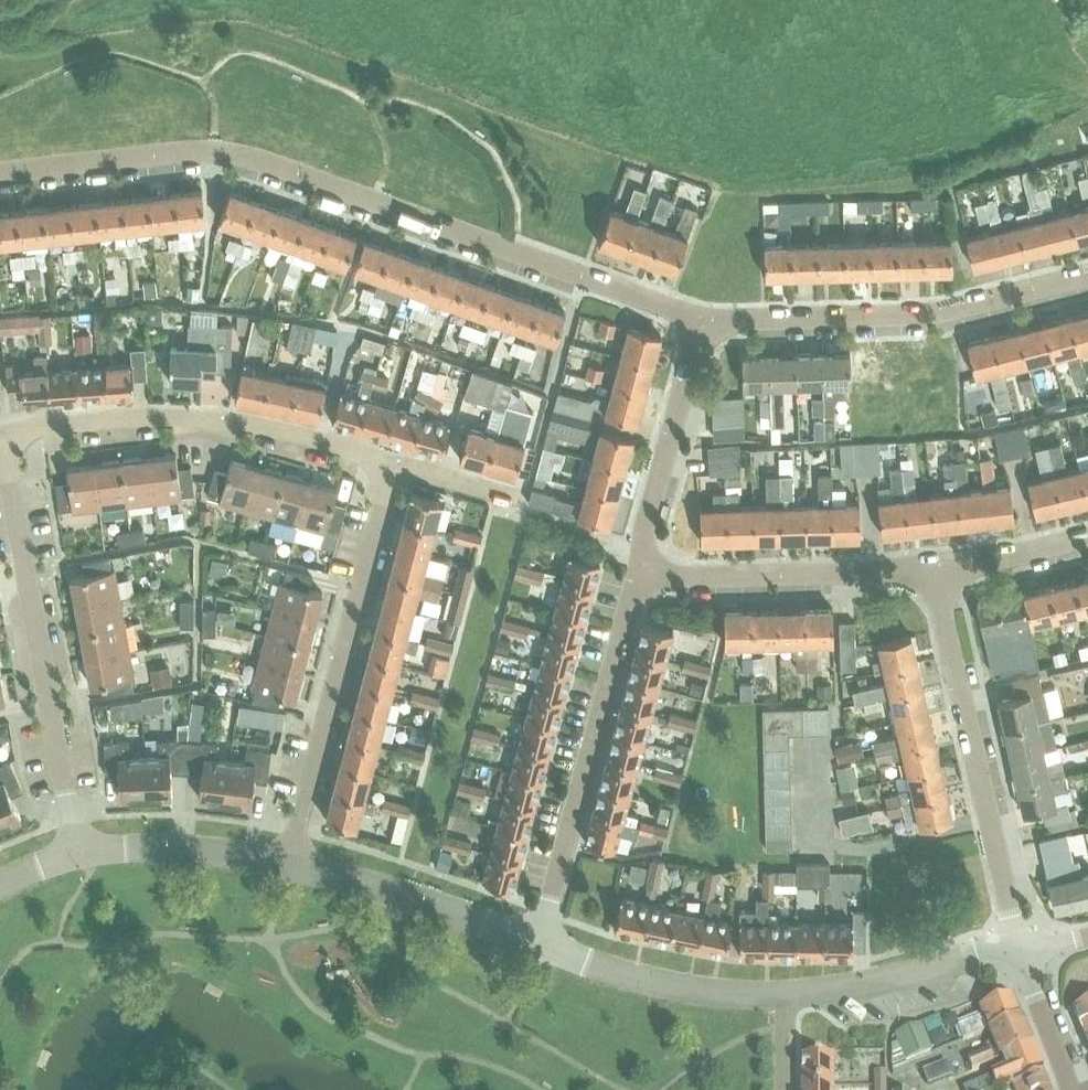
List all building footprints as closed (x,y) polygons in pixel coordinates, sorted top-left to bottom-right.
[(1051,247),(1036,188),(1032,174),(1022,176),(1030,206),(1027,206),(1031,220),(1017,224),(1025,253),(1051,247)] [(1087,175),(1077,178),(1081,193),(1087,192),(1087,179),(1087,175)] [(640,205),(646,190),(634,185),(628,201),(640,205)] [(1054,214),(1046,186),(1036,188),(1051,247),(1076,240),(1069,210),(1054,214)] [(175,193),(179,223),(180,235),(193,234),(191,222),(206,220),(203,189),(175,193)] [(246,230),(256,201),(231,191),(220,221),(246,230)] [(179,223),(175,193),(149,195),(152,226),(179,223)] [(649,222),(636,217),(624,251),(649,260),(661,226),(671,199),(659,194),(649,222)] [(149,195),(123,198),(126,229),(128,242),(140,240),(139,228),(152,226),(149,195)] [(922,209),(922,197),(910,198),(911,209),(922,209)] [(934,208),(934,197),(922,197),(922,209),(934,208)] [(123,198),(96,201),(100,232),(126,229),(123,198)] [(869,210),(869,198),(857,199),(857,210),(869,210)] [(869,198),(869,210),(881,209),(881,198),(869,198)] [(816,200),(816,212),(828,211),(828,199),(816,200)] [(998,214),(995,199),(984,202),(988,217),(998,214)] [(816,200),(790,201),(790,220),(805,219),(805,212),(816,212),(816,200)] [(100,232),(96,201),(70,204),(74,235),(100,232)] [(281,210),(256,201),(246,230),(270,239),(281,210)] [(610,208),(598,242),(624,251),(636,217),(640,205),(628,201),(624,213),(610,208)] [(777,201),(762,202),(762,210),(778,210),(777,201)] [(790,220),(790,201),(777,201),(778,210),(778,227),(790,226),(790,220)] [(988,217),(984,202),(975,204),(979,219),(988,217)] [(70,204),(44,207),(47,238),(74,235),(70,204)] [(674,231),(661,226),(649,260),(675,269),(697,208),(685,204),(679,218),(678,218),(674,231)] [(1069,210),(1076,240),(1087,237),(1087,206),(1069,210)] [(44,207),(18,210),(21,241),(47,238),(44,207)] [(18,210),(0,212),(0,243),(21,241),(18,210)] [(306,218),(281,210),(270,239),(295,248),(306,218)] [(998,214),(988,217),(990,223),(991,230),(999,260),(1025,253),(1017,224),(1002,227),(998,214)] [(330,227),(306,218),(295,248),(320,257),(330,227)] [(356,237),(330,227),(320,257),(346,266),(356,237)] [(991,230),(965,237),(973,267),(999,260),(991,230)] [(193,234),(180,235),(182,247),(194,246),(193,234)] [(182,247),(180,235),(168,237),(169,248),(182,247)] [(237,252),(241,241),(229,237),(225,248),(227,249),(236,252),(237,252)] [(379,278),(390,249),(364,239),(354,269),(379,278)] [(140,240),(128,242),(129,253),(141,251),(140,240)] [(922,241),(923,271),(950,270),(949,240),(922,241)] [(241,241),(237,252),(248,256),(252,245),(241,241)] [(895,241),(869,242),(870,273),(896,272),(895,241)] [(923,271),(922,241),(895,241),(896,272),(923,271)] [(129,253),(128,242),(116,243),(117,254),(129,253)] [(869,242),(843,243),(844,273),(870,273),(869,242)] [(843,243),(817,244),(818,274),(844,273),(843,243)] [(818,274),(817,244),(790,245),(791,275),(818,274)] [(791,275),(790,245),(763,245),(764,276),(791,275)] [(75,248),(77,259),(89,258),(88,246),(75,248)] [(77,259),(75,248),(63,249),(64,261),(77,259)] [(227,249),(225,256),(233,259),(236,252),(227,249)] [(415,258),(390,249),(379,278),(404,287),(415,258)] [(23,254),(24,265),(36,264),(35,252),(23,254)] [(24,265),(23,254),(11,255),(12,267),(24,265)] [(283,281),(291,259),(279,255),(272,277),(283,281)] [(415,258),(404,287),(412,290),(408,301),(413,303),(425,307),(440,267),(415,258)] [(291,259),(283,281),(295,285),(303,263),(291,259)] [(425,307),(421,318),(432,322),(439,304),(437,303),(438,300),(454,305),(464,275),(440,267),(425,307)] [(323,283),(327,272),(316,268),(312,279),(323,283)] [(40,270),(29,271),(30,283),(42,282),(40,270)] [(489,284),(464,275),(454,305),(478,314),(489,284)] [(116,276),(105,277),(107,291),(115,290),(117,290),(116,276)] [(156,279),(143,280),(145,295),(158,294),(156,279)] [(489,284),(478,314),(503,323),(514,293),(489,284)] [(187,285),(186,299),(197,299),(198,286),(187,285)] [(371,300),(375,289),(363,285),(359,296),(362,297),(371,300)] [(371,300),(368,310),(379,314),(385,298),(387,294),(384,293),(375,289),(371,300)] [(115,290),(107,291),(108,302),(117,302),(115,290)] [(514,293),(503,323),(528,332),(538,302),(514,293)] [(362,297),(358,308),(367,311),(368,310),(371,300),(362,297)] [(538,302),(528,332),(539,336),(554,341),(564,312),(538,302)] [(421,318),(425,307),(413,303),(409,314),(421,318)] [(95,325),(105,325),(104,310),(94,311),(95,325)] [(1069,315),(1077,349),(1087,346),(1087,310),(1069,315)] [(237,314),(237,333),(244,333),(248,315),(237,314)] [(38,315),(27,316),(28,331),(39,330),(38,315)] [(39,330),(49,329),(48,315),(38,315),(39,330)] [(1069,315),(1044,322),(1053,355),(1066,352),(1074,382),(1085,379),(1077,349),(1069,315)] [(0,318),(0,332),(12,332),(11,317),(0,318)] [(262,320),(252,317),(244,349),(254,352),(262,320)] [(612,335),(615,322),(601,319),(598,331),(612,335)] [(314,325),(291,320),(288,332),(311,338),(313,331),(314,325)] [(471,336),(475,325),(463,321),(459,332),(471,336)] [(1053,355),(1044,322),(1018,328),(1027,362),(1053,355)] [(231,371),(232,325),(189,324),(188,346),(169,346),(168,381),(199,382),(200,370),(231,371)] [(106,339),(105,325),(95,325),(96,340),(106,339)] [(486,329),(475,325),(471,336),(474,337),(482,340),(486,329)] [(620,355),(652,363),(659,334),(627,326),(620,355)] [(1027,362),(1018,328),(991,335),(999,369),(1027,362)] [(49,329),(39,330),(40,344),(49,343),(49,329)] [(311,338),(288,332),(285,345),(308,350),(311,338)] [(361,342),(360,347),(381,353),(385,342),(364,335),(361,342)] [(1009,405),(999,369),(991,335),(965,342),(973,376),(987,372),(997,408),(1009,405)] [(471,336),(467,347),(478,351),(482,340),(474,337),(471,336)] [(513,339),(509,350),(520,354),(524,343),(513,339)] [(524,343),(520,354),(531,358),(535,347),(524,343)] [(130,363),(104,365),(106,397),(133,395),(132,379),(147,378),(144,348),(129,349),(130,363)] [(822,352),(795,353),(796,384),(823,383),(822,352)] [(849,383),(848,352),(822,352),(823,383),(823,397),(824,413),(834,413),(834,397),(849,397),(849,383)] [(795,353),(769,354),(770,385),(771,399),(771,415),(771,424),(782,424),(781,384),(796,384),(795,353)] [(520,354),(516,365),(528,369),(531,358),(520,354)] [(770,385),(769,354),(742,354),(742,385),(770,385)] [(19,394),(20,403),(50,401),(47,369),(46,355),(33,356),(34,370),(20,371),(19,363),(4,364),(6,385),(8,385),(8,395),(19,394)] [(652,363),(620,355),(612,383),(644,392),(652,363)] [(262,406),(269,374),(254,371),(255,365),(243,362),(234,400),(262,406)] [(586,376),(596,378),(600,379),(603,367),(589,364),(586,376)] [(104,365),(75,367),(78,399),(106,397),(104,365)] [(78,399),(75,367),(47,369),(50,401),(78,399)] [(372,383),(375,374),(362,370),(359,380),(361,380),(357,396),(339,391),(331,421),(359,429),(367,399),(372,383)] [(507,402),(513,383),(496,377),(472,370),(465,397),(492,405),(505,408),(507,403),(507,402)] [(430,395),(426,403),(437,409),(442,402),(445,387),(442,386),(446,373),(437,371),(434,384),(433,385),(431,395),(430,395)] [(269,374),(262,406),(290,413),(298,377),(285,373),(284,378),(269,374)] [(375,374),(372,383),(386,387),(388,377),(375,374)] [(1034,391),(1030,375),(1019,378),(1023,394),(1034,391)] [(327,384),(298,377),(290,413),(318,420),(327,384)] [(420,380),(417,388),(413,395),(408,411),(394,407),(385,436),(414,444),(422,415),(426,403),(430,395),(433,385),(420,380)] [(558,391),(553,408),(590,418),(594,405),(605,411),(605,412),(637,420),(644,392),(612,383),(608,399),(595,395),(590,399),(558,391)] [(1061,395),(1042,400),(1044,411),(1064,406),(1061,395)] [(824,413),(823,397),(813,397),(814,413),(824,413)] [(714,412),(743,411),(743,398),(714,398),(714,412)] [(367,399),(359,429),(385,436),(394,407),(367,399)] [(771,415),(771,399),(761,399),(761,415),(771,415)] [(499,429),(498,429),(487,466),(515,474),(534,411),(507,403),(505,408),(499,429)] [(487,466),(498,429),(499,429),(505,408),(492,405),(485,431),(468,427),(459,458),(487,466)] [(553,408),(543,445),(544,445),(550,447),(554,431),(571,435),(585,439),(590,418),(553,408)] [(994,409),(981,413),(984,426),(997,423),(994,409)] [(743,411),(714,412),(714,424),(744,424),(743,411)] [(449,422),(422,415),(414,444),(440,452),(449,422)] [(771,415),(761,415),(761,424),(771,424),(771,415)] [(825,437),(835,437),(834,418),(824,419),(825,437)] [(824,419),(814,419),(815,438),(825,437),(824,419)] [(744,424),(714,424),(714,437),(744,436),(744,424)] [(1014,454),(1028,451),(1023,426),(1009,429),(1014,454)] [(593,459),(625,467),(633,437),(601,428),(593,459)] [(1000,457),(1014,454),(1009,429),(995,432),(1000,457)] [(866,471),(880,470),(878,442),(864,443),(866,471)] [(841,445),(843,472),(866,471),(864,443),(841,445)] [(1057,443),(1046,445),(1060,508),(1086,502),(1078,467),(1064,471),(1061,458),(1057,443)] [(739,444),(711,446),(712,459),(740,458),(739,444)] [(1060,508),(1046,445),(1036,448),(1043,476),(1026,480),(1034,514),(1060,508)] [(962,448),(953,450),(955,461),(963,460),(962,448)] [(148,457),(154,501),(181,498),(181,495),(194,493),(191,466),(178,468),(176,454),(148,457)] [(154,501),(148,457),(121,461),(127,505),(154,501)] [(551,477),(555,460),(540,457),(536,473),(547,476),(551,477)] [(793,474),(793,457),(779,457),(780,474),(793,474)] [(983,488),(987,524),(1013,521),(1009,485),(994,487),(991,457),(980,459),(983,488)] [(740,471),(740,458),(712,459),(712,472),(726,471),(726,472),(740,471)] [(246,509),(257,467),(230,459),(227,473),(214,469),(207,495),(220,499),(219,502),(246,509)] [(625,467),(593,459),(586,486),(618,495),(625,467)] [(967,490),(966,477),(964,460),(953,461),(960,527),(987,524),(983,488),(967,490)] [(127,505),(121,461),(94,464),(100,508),(127,505)] [(960,527),(953,461),(943,463),(946,492),(930,494),(934,530),(960,527)] [(100,508),(94,464),(67,467),(68,481),(56,483),(59,510),(72,508),(72,511),(100,508)] [(1078,467),(1086,502),(1087,501),(1087,465),(1078,467)] [(934,530),(930,494),(916,496),(913,466),(902,468),(905,497),(909,533),(934,530)] [(283,474),(257,467),(246,509),(272,517),(283,474)] [(902,468),(889,470),(892,498),(878,500),(882,536),(909,533),(905,497),(902,468)] [(741,485),(740,471),(726,472),(727,486),(741,485)] [(536,473),(534,483),(545,485),(547,476),(536,473)] [(819,503),(805,504),(806,539),(833,538),(832,503),(831,473),(820,474),(820,489),(819,489),(819,503)] [(309,481),(283,474),(272,517),(298,524),(309,481)] [(766,505),(753,505),(754,540),(780,539),(780,504),(780,491),(780,474),(765,474),(766,505)] [(780,491),(780,504),(780,539),(806,539),(805,504),(793,504),(793,474),(780,474),(780,491)] [(336,488),(309,481),(298,524),(324,531),(321,545),(334,548),(345,505),(333,501),(336,488)] [(618,495),(586,486),(581,503),(555,496),(556,493),(533,487),(529,502),(610,524),(618,495)] [(844,488),(832,489),(832,503),(833,538),(860,537),(859,502),(845,502),(844,488)] [(714,492),(714,506),(701,506),(702,541),(727,541),(727,491),(714,492)] [(739,491),(727,491),(727,541),(754,540),(753,505),(740,506),(739,491)] [(405,519),(436,527),(443,500),(412,492),(405,519)] [(200,508),(199,521),(210,521),(210,509),(200,508)] [(405,519),(398,546),(429,554),(436,527),(405,519)] [(466,540),(469,531),(456,527),(453,537),(466,540)] [(130,530),(132,543),(146,541),(143,528),(130,530)] [(132,543),(130,530),(117,532),(119,546),(132,543)] [(482,534),(469,531),(466,540),(480,544),(482,534)] [(260,553),(264,540),(251,536),(247,550),(260,553)] [(277,543),(264,540),(260,553),(273,557),(277,543)] [(398,546),(391,573),(440,586),(443,576),(424,571),(429,554),(398,546)] [(563,581),(593,589),(601,561),(571,553),(563,581)] [(75,598),(118,590),(114,569),(111,570),(109,557),(82,562),(84,575),(71,577),(75,598)] [(212,557),(208,572),(216,574),(225,569),(227,561),(212,557)] [(521,558),(519,566),(530,569),(534,570),(536,562),(521,558)] [(453,591),(466,595),(473,568),(460,564),(453,591)] [(528,578),(530,569),(519,566),(517,566),(515,575),(528,578)] [(274,602),(317,613),(322,592),(309,589),(312,576),(286,569),(282,582),(279,581),(274,602)] [(530,569),(528,578),(541,581),(543,572),(534,570),(530,569)] [(391,573),(383,601),(414,609),(418,595),(437,599),(440,586),(391,573)] [(1073,580),(1080,611),(1087,609),(1087,577),(1073,580)] [(1080,611),(1073,580),(1047,587),(1054,617),(1080,611)] [(563,581),(556,608),(586,616),(593,589),(563,581)] [(1047,587),(1021,593),(1028,623),(1054,617),(1047,587)] [(118,590),(75,598),(81,631),(124,623),(118,590)] [(466,595),(453,591),(445,618),(459,621),(466,595)] [(1028,623),(1021,593),(976,604),(993,675),(1023,667),(1028,671),(1038,668),(1027,624),(1028,623)] [(179,613),(193,613),(193,599),(180,599),(179,613)] [(383,601),(376,628),(407,636),(407,635),(414,609),(383,601)] [(274,602),(265,634),(308,645),(317,613),(274,602)] [(202,607),(202,621),(215,621),(216,608),(202,607)] [(556,608),(549,635),(579,643),(586,616),(556,608)] [(833,608),(805,609),(806,654),(816,654),(816,642),(834,642),(833,608)] [(805,609),(777,610),(778,643),(793,643),(793,655),(797,655),(797,669),(807,669),(806,654),(805,609)] [(752,644),(751,610),(725,611),(726,645),(752,644)] [(777,610),(751,610),(752,644),(778,643),(777,610)] [(193,613),(179,613),(179,626),(193,626),(193,613)] [(445,618),(441,635),(454,638),(459,621),(445,618)] [(513,632),(516,622),(503,619),(500,629),(513,632)] [(215,621),(202,621),(202,634),(215,635),(215,621)] [(856,669),(855,637),(854,621),(839,621),(841,669),(856,669)] [(516,622),(513,632),(527,636),(529,626),(516,622)] [(643,622),(636,650),(666,659),(674,630),(673,630),(643,622)] [(130,656),(124,623),(81,631),(87,664),(130,656)] [(376,628),(369,655),(400,663),(404,648),(415,651),(419,638),(407,635),(407,636),(376,628)] [(308,645),(265,634),(257,667),(300,678),(308,645)] [(549,635),(541,662),(571,670),(579,643),(549,635)] [(915,662),(910,636),(878,643),(881,658),(872,660),(874,670),(883,668),(884,669),(915,662)] [(437,651),(440,640),(427,637),(424,647),(437,651)] [(499,637),(495,648),(509,651),(512,640),(499,637)] [(440,640),(437,651),(450,654),(453,643),(440,640)] [(1078,647),(1081,657),(1087,655),(1087,644),(1078,647)] [(666,659),(636,650),(628,677),(659,685),(666,659)] [(1055,663),(1067,661),(1064,650),(1052,653),(1055,663)] [(806,654),(807,669),(816,669),(816,654),(806,654)] [(369,655),(362,682),(393,691),(400,663),(369,655)] [(444,675),(449,659),(433,655),(429,671),(444,675)] [(753,671),(763,670),(762,655),(753,656),(753,671)] [(134,677),(130,656),(87,664),(91,685),(104,683),(106,695),(133,691),(131,678),(134,677)] [(753,671),(753,656),(743,656),(744,671),(753,671)] [(695,672),(698,662),(684,659),(682,668),(695,672)] [(571,670),(541,662),(534,689),(564,697),(571,670)] [(698,662),(695,672),(709,675),(711,666),(698,662)] [(921,688),(920,683),(915,662),(884,669),(886,682),(852,690),(855,703),(863,701),(864,703),(879,699),(878,698),(889,696),(921,688)] [(168,665),(151,668),(154,684),(154,687),(172,684),(171,680),(168,665)] [(300,678),(257,667),(252,687),(255,688),(251,701),(278,708),(281,695),(294,698),(300,678)] [(499,686),(501,677),(488,673),(486,682),(499,686)] [(215,676),(212,686),(227,689),(229,679),(215,676)] [(1003,728),(1048,718),(1038,676),(1012,681),(1015,695),(997,699),(1003,728)] [(501,677),(499,686),(512,689),(515,680),(501,677)] [(659,685),(628,677),(621,704),(652,712),(659,685)] [(691,680),(688,691),(700,694),(703,683),(691,680)] [(393,691),(362,682),(355,709),(386,717),(393,691)] [(751,682),(738,682),(739,698),(751,697),(751,682)] [(830,683),(816,684),(817,697),(831,696),(830,683)] [(927,715),(921,688),(889,696),(895,723),(927,715)] [(564,697),(534,689),(527,716),(557,724),(564,697)] [(423,704),(426,694),(413,691),(410,701),(423,704)] [(426,694),(423,704),(436,708),(439,698),(426,694)] [(142,698),(128,700),(129,717),(142,716),(142,698)] [(879,699),(864,703),(866,710),(880,707),(879,699)] [(621,704),(614,731),(645,739),(652,712),(621,704)] [(816,733),(815,707),(802,708),(803,734),(816,733)] [(829,707),(815,707),(816,733),(829,733),(829,707)] [(803,734),(802,708),(763,708),(763,730),(789,729),(789,733),(790,733),(790,734),(803,734)] [(386,717),(355,709),(347,736),(378,744),(386,717)] [(274,710),(271,727),(282,728),(283,728),(285,712),(274,710)] [(681,726),(684,716),(670,712),(668,722),(681,726)] [(927,715),(895,723),(898,736),(872,742),(875,755),(890,751),(901,748),(933,740),(927,715)] [(557,724),(527,716),(519,743),(550,751),(557,724)] [(697,719),(684,716),(681,726),(694,729),(697,719)] [(1048,718),(1003,728),(1010,756),(1056,746),(1050,718),(1048,719),(1048,718)] [(0,726),(0,740),(9,738),(6,725),(0,726)] [(484,740),(487,730),(474,727),(471,737),(484,740)] [(428,732),(412,728),(409,742),(425,746),(428,732)] [(790,747),(790,734),(790,733),(789,733),(789,729),(763,730),(763,748),(790,747)] [(487,730),(484,740),(497,744),(500,734),(487,730)] [(645,739),(614,731),(607,758),(637,766),(645,739)] [(347,736),(340,763),(371,771),(378,744),(347,736)] [(158,754),(144,755),(145,797),(171,796),(170,771),(186,772),(188,740),(169,739),(158,740),(158,754)] [(145,797),(144,755),(129,755),(129,740),(104,741),(105,774),(118,773),(119,797),(145,797)] [(188,740),(186,772),(201,773),(198,797),(224,800),(230,759),(215,757),(217,742),(206,741),(188,740)] [(933,740),(901,748),(907,775),(939,767),(933,740)] [(676,741),(674,748),(676,749),(686,751),(687,751),(689,744),(676,741)] [(550,751),(519,743),(512,770),(542,778),(550,751)] [(864,756),(860,743),(836,749),(840,762),(864,756)] [(409,758),(412,748),(398,745),(396,754),(409,758)] [(244,761),(230,759),(224,800),(250,804),(253,780),(267,782),(271,749),(246,746),(244,761)] [(1056,747),(1056,746),(1010,756),(1016,784),(1064,773),(1058,746),(1056,747)] [(790,767),(790,747),(763,748),(764,767),(790,767)] [(425,752),(412,748),(409,758),(422,761),(425,752)] [(890,751),(875,755),(878,764),(893,761),(890,751)] [(607,758),(600,785),(630,793),(637,766),(607,758)] [(20,817),(11,795),(23,790),(10,760),(0,764),(0,826),(20,817)] [(371,771),(340,763),(333,790),(364,799),(371,771)] [(666,780),(669,771),(655,767),(653,776),(666,780)] [(790,767),(764,767),(764,785),(791,784),(790,767)] [(939,767),(907,775),(910,788),(897,791),(898,793),(884,797),(886,807),(945,792),(939,767)] [(512,770),(505,797),(535,805),(542,778),(512,770)] [(682,774),(669,771),(666,780),(680,784),(682,774)] [(1068,789),(1064,773),(1016,784),(1023,813),(1041,809),(1045,824),(1070,818),(1067,803),(1072,802),(1069,789),(1068,789)] [(858,786),(856,775),(838,779),(840,790),(858,786)] [(469,796),(473,784),(459,780),(456,792),(469,796)] [(486,787),(473,784),(469,796),(483,799),(486,787)] [(791,802),(791,784),(764,785),(764,802),(791,802)] [(630,793),(600,785),(592,812),(636,824),(638,815),(625,811),(630,793)] [(852,789),(840,792),(843,805),(855,802),(852,789)] [(364,799),(333,790),(326,818),(356,826),(361,809),(372,812),(375,802),(364,799)] [(945,792),(886,807),(888,817),(902,814),(903,816),(916,813),(919,827),(951,819),(945,792)] [(456,796),(452,811),(468,815),(472,800),(456,796)] [(505,797),(498,824),(528,832),(535,805),(505,797)] [(395,813),(397,803),(384,800),(382,809),(395,813)] [(791,819),(791,802),(764,802),(765,820),(791,819)] [(397,803),(395,813),(398,813),(408,816),(411,806),(397,803)] [(659,805),(656,819),(665,821),(669,807),(659,805)] [(636,824),(592,812),(585,840),(615,848),(619,833),(636,837),(638,830),(651,833),(654,824),(641,820),(639,825),(635,824),(636,824)] [(843,835),(873,828),(869,812),(839,820),(843,835)] [(398,813),(392,839),(402,842),(408,816),(398,813)] [(791,819),(765,820),(765,835),(791,835),(791,819)] [(528,832),(498,824),(490,850),(520,859),(528,832)] [(654,824),(651,833),(665,837),(668,827),(654,824)] [(1055,907),(1087,900),(1087,873),(1081,874),(1077,859),(1072,861),(1066,833),(1040,839),(1055,907)] [(455,848),(457,838),(444,835),(441,844),(455,848)] [(791,835),(765,835),(765,848),(792,848),(791,835)] [(471,842),(457,838),(455,848),(468,852),(471,842)] [(441,848),(436,866),(448,869),(453,851),(441,848)] [(520,859),(490,850),(483,879),(513,887),(520,859)] [(650,872),(659,874),(662,861),(653,859),(650,872)] [(820,884),(825,884),(829,884),(829,871),(829,864),(797,863),(797,884),(820,884)] [(707,870),(705,883),(715,885),(718,872),(707,870)] [(764,870),(764,883),(773,884),(773,870),(764,870)] [(795,871),(777,871),(777,887),(795,887),(795,871)] [(659,874),(650,872),(647,885),(657,887),(659,874)] [(715,885),(705,883),(702,896),(707,897),(703,914),(696,946),(725,952),(731,920),(718,917),(721,900),(712,898),(715,885)] [(773,884),(764,883),(764,897),(773,897),(773,884)] [(825,884),(820,884),(819,898),(829,898),(829,884),(825,884)] [(642,935),(649,903),(620,898),(614,929),(642,935)] [(756,910),(740,910),(739,952),(768,953),(768,922),(766,922),(767,898),(756,898),(756,910)] [(649,903),(642,935),(669,940),(676,909),(649,903)] [(676,909),(669,940),(696,946),(703,914),(676,909)] [(865,910),(853,910),(852,923),(852,937),(865,938),(865,910)] [(768,922),(768,953),(796,953),(796,922),(768,922)] [(824,923),(796,922),(796,953),(823,953),(824,923)] [(824,923),(823,953),(852,954),(852,923),(824,923)] [(961,1041),(986,1031),(1020,1018),(1011,996),(977,1009),(980,1018),(956,1028),(961,1041)] [(1072,1009),(1081,1033),(1087,1030),(1087,1002),(1072,1009)] [(936,1017),(921,1023),(926,1035),(941,1028),(936,1017)] [(1020,1018),(986,1031),(991,1044),(985,1046),(987,1051),(965,1060),(970,1071),(1000,1059),(1031,1046),(1020,1018)] [(904,1062),(927,1053),(930,1051),(919,1025),(893,1035),(904,1062)] [(1000,1059),(1005,1070),(962,1087),(963,1089),(993,1089),(1010,1083),(1041,1071),(1031,1046),(1000,1059)] [(801,1088),(833,1087),(832,1057),(801,1057),(801,1088)] [(933,1068),(920,1073),(926,1087),(938,1082),(933,1068)] [(1010,1083),(1013,1089),(1048,1089),(1041,1071),(1010,1083)] [(875,1086),(884,1086),(884,1073),(875,1073),(875,1086)]
